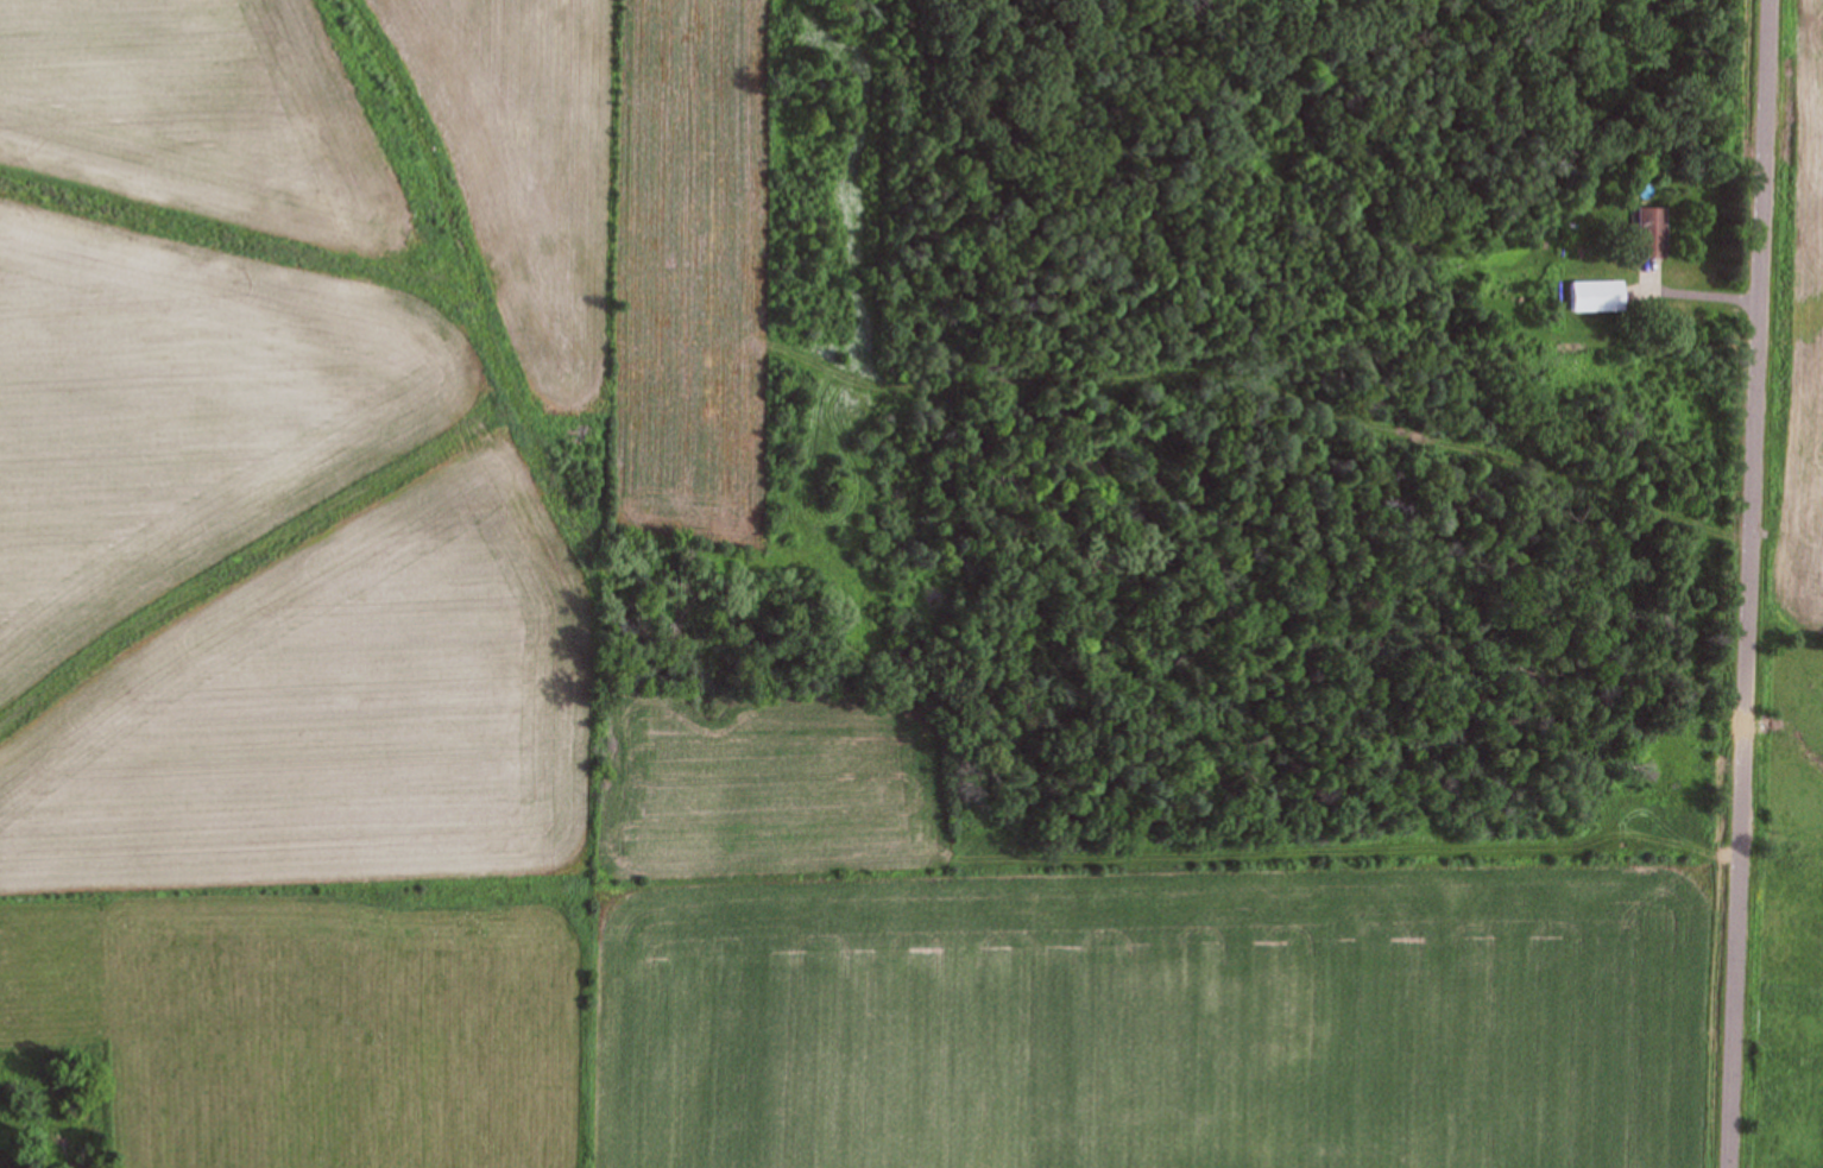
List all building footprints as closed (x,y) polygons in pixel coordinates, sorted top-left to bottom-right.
[(1661,256),(1661,205),(1632,205),(1632,256),(1661,256)] [(1566,310),(1620,310),(1620,280),(1566,280),(1566,310)]
